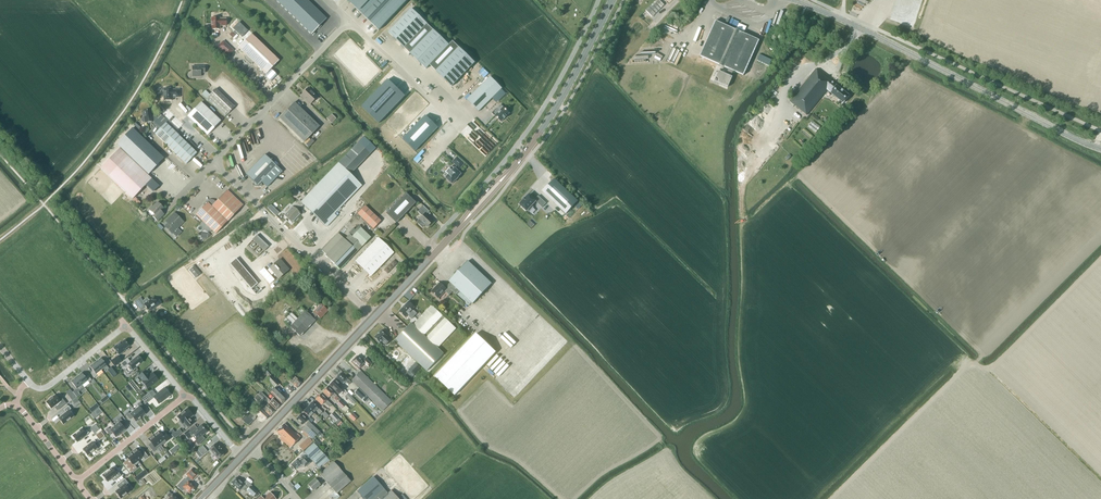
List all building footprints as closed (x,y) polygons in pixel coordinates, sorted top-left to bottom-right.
[(311,34),(312,34),(311,34),(317,28),(318,29),(321,26),(320,25),(326,19),(327,19),(307,0),(276,0),(311,34)] [(363,16),(378,0),(347,0),(363,16)] [(363,16),(379,30),(408,0),(378,0),(363,16)] [(646,10),(652,17),(664,5),(659,0),(656,0),(646,10)] [(388,32),(404,48),(427,24),(411,9),(388,32)] [(219,26),(226,25),(226,18),(219,18),(211,18),(211,29),(219,29),(219,26)] [(700,56),(728,68),(726,74),(719,71),(714,81),(728,87),(732,77),(731,76),(733,71),(744,75),(759,40),(715,21),(700,56)] [(433,30),(427,24),(404,48),(410,54),(426,69),(430,65),(452,86),(475,63),(453,41),(449,45),(433,30)] [(266,74),(279,60),(251,34),(238,47),(246,55),(245,56),(245,59),(250,64),(252,64),(254,62),(266,74)] [(234,50),(223,41),(218,46),(228,56),(234,50)] [(678,49),(672,62),(678,65),(684,51),(678,49)] [(192,76),(200,76),(200,73),(204,73),(204,66),(192,66),(192,76)] [(480,72),(487,77),(490,71),(483,67),(480,72)] [(844,103),(850,96),(835,85),(816,70),(803,85),(790,102),(806,115),(814,106),(827,90),(839,100),(844,103)] [(490,76),(467,100),(479,111),(492,98),(502,89),(502,88),(490,76)] [(388,79),(362,107),(379,123),(405,96),(388,79)] [(312,91),(311,91),(308,88),(301,95),(310,104),(317,97),(313,93),(313,92),(312,91)] [(172,100),(172,97),(179,97),(179,90),(172,90),(172,89),(163,89),(164,100),(172,100)] [(205,90),(203,93),(207,97),(206,98),(225,116),(234,107),(215,89),(210,94),(205,90)] [(495,101),(505,92),(502,89),(492,98),(495,101)] [(207,135),(221,121),(201,102),(187,116),(207,135)] [(279,118),(304,142),(319,126),(294,102),(279,118)] [(495,116),(501,122),(510,113),(503,106),(503,107),(501,104),(498,107),(500,110),(495,116)] [(175,128),(172,125),(159,112),(156,115),(152,116),(151,109),(143,111),(144,117),(142,117),(142,118),(142,122),(144,123),(145,122),(145,123),(153,122),(153,123),(159,129),(155,134),(167,145),(177,134),(179,135),(181,133),(175,128)] [(336,118),(331,114),(327,119),(331,123),(336,118)] [(438,128),(426,115),(403,139),(415,151),(438,128)] [(809,126),(816,132),(821,127),(814,121),(809,126)] [(133,125),(138,130),(141,127),(136,122),(133,125)] [(119,148),(100,168),(109,176),(132,199),(146,185),(151,190),(157,184),(151,179),(148,175),(149,173),(164,158),(133,128),(118,143),(121,147),(119,148)] [(167,145),(186,164),(197,153),(179,135),(177,134),(167,145)] [(303,155),(305,153),(310,157),(312,154),(301,145),(296,150),(303,155)] [(265,154),(245,174),(254,183),(254,187),(261,187),(261,182),(267,187),(282,171),(265,154)] [(296,157),(291,161),(301,172),(304,169),(303,168),(304,166),(296,157)] [(452,167),(444,175),(447,177),(446,178),(452,184),(460,175),(461,174),(457,170),(459,168),(460,168),(464,164),(457,157),(453,162),(457,166),(455,168),(454,169),(452,167)] [(293,206),(284,215),(292,223),(301,214),(298,211),(303,205),(324,224),(327,227),(337,216),(335,213),(362,185),(350,175),(338,163),(301,202),(299,200),(293,206)] [(387,174),(392,179),(397,175),(392,169),(387,174)] [(554,179),(542,191),(566,214),(578,201),(554,179)] [(214,201),(211,200),(209,201),(207,201),(204,204),(205,205),(196,215),(216,234),(228,221),(243,205),(227,190),(215,203),(213,202),(214,201)] [(396,222),(416,203),(406,193),(386,213),(396,222)] [(523,200),(519,204),(520,204),(527,211),(527,210),(529,212),(533,207),(532,206),(536,202),(542,208),(546,203),(538,196),(535,199),(529,194),(529,195),(526,198),(525,198),(523,201),(523,200)] [(141,202),(135,197),(132,200),(137,206),(141,202)] [(164,208),(161,206),(162,205),(159,202),(158,203),(157,202),(153,207),(152,206),(148,209),(156,216),(154,218),(157,221),(163,214),(161,212),(164,208)] [(425,225),(427,227),(433,221),(426,214),(429,211),(423,205),(417,211),(422,216),(416,222),(422,228),(425,225)] [(365,206),(357,214),(373,229),(381,221),(365,206)] [(274,207),(271,210),(276,215),(279,212),(274,207)] [(182,232),(177,228),(183,222),(174,213),(166,222),(168,223),(166,226),(177,237),(182,232)] [(352,236),(361,227),(359,225),(350,234),(352,236)] [(371,238),(360,228),(352,237),(352,236),(350,234),(345,239),(338,233),(321,250),(326,255),(325,255),(340,269),(362,246),(371,238)] [(208,232),(208,234),(202,233),(201,238),(202,238),(202,242),(207,238),(211,235),(209,233),(208,232)] [(264,251),(269,246),(256,235),(252,240),(264,251)] [(355,261),(371,276),(394,253),(378,237),(355,261)] [(236,258),(230,264),(251,289),(257,284),(258,283),(236,258)] [(279,278),(289,269),(280,259),(270,268),(279,278)] [(388,273),(398,263),(395,260),(384,269),(388,273)] [(473,304),(492,284),(468,261),(449,281),(451,283),(446,288),(440,283),(432,291),(439,298),(445,291),(450,295),(453,291),(457,295),(460,291),(473,304)] [(195,271),(197,269),(195,265),(189,270),(196,278),(199,275),(195,271)] [(148,310),(149,309),(150,311),(151,311),(161,304),(161,303),(158,298),(157,298),(155,300),(153,298),(149,301),(147,298),(142,301),(140,298),(134,302),(140,310),(145,306),(148,310)] [(414,316),(417,313),(414,310),(414,311),(412,309),(415,307),(409,301),(404,306),(414,316)] [(291,313),(284,320),(290,327),(300,336),(315,320),(313,319),(317,315),(320,318),(328,311),(321,304),(314,312),(314,311),(310,315),(305,311),(301,307),(297,310),(302,315),(298,319),(291,313)] [(412,323),(395,340),(427,371),(444,353),(438,348),(456,329),(432,305),(413,324),(412,323)] [(412,319),(414,316),(404,306),(399,311),(405,317),(408,314),(409,315),(409,316),(412,319)] [(387,345),(391,340),(387,336),(386,334),(384,332),(383,332),(381,330),(375,337),(377,339),(376,340),(379,343),(382,341),(387,345)] [(496,352),(476,333),(435,376),(455,395),(496,352)] [(119,356),(126,350),(126,349),(130,346),(125,340),(121,343),(121,342),(113,348),(119,356)] [(127,359),(122,363),(126,368),(128,366),(132,370),(142,361),(137,355),(129,361),(127,359)] [(114,359),(111,361),(113,364),(115,366),(122,361),(118,356),(114,359)] [(357,356),(351,362),(359,369),(364,363),(369,367),(372,364),(365,358),(362,361),(357,356)] [(101,358),(95,362),(101,370),(107,366),(101,358)] [(95,362),(90,366),(93,371),(91,373),(94,378),(97,375),(96,374),(101,370),(95,362)] [(421,368),(415,362),(409,369),(414,375),(421,368)] [(113,366),(109,369),(115,376),(119,373),(113,366)] [(497,376),(519,395),(529,385),(520,377),(519,378),(512,372),(512,371),(510,368),(507,371),(504,368),(497,376)] [(146,371),(139,376),(143,381),(142,381),(147,388),(158,380),(153,373),(149,375),(146,371)] [(361,371),(351,381),(382,411),(392,401),(361,371)] [(82,385),(88,381),(89,383),(92,380),(88,376),(85,378),(82,373),(76,378),(82,385)] [(351,382),(341,373),(336,377),(342,383),(345,381),(349,384),(351,382)] [(267,379),(275,387),(279,383),(271,375),(267,379)] [(297,388),(302,383),(297,378),(297,379),(295,376),(293,378),(294,379),(291,382),(288,385),(288,384),(284,388),(289,394),(293,390),(291,387),(293,385),(297,388)] [(71,382),(77,390),(82,385),(76,378),(71,382)] [(334,380),(329,385),(335,390),(338,388),(341,391),(343,389),(340,385),(334,380)] [(339,398),(336,396),(333,393),(327,387),(322,392),(328,398),(331,395),(334,398),(336,401),(339,398)] [(156,395),(153,397),(154,397),(156,400),(159,403),(169,395),(170,396),(170,397),(171,396),(170,395),(164,388),(156,395)] [(287,399),(280,392),(275,388),(270,392),(282,403),(287,399)] [(362,400),(366,396),(358,388),(354,392),(362,400)] [(270,401),(267,398),(261,392),(259,394),(265,400),(268,404),(269,403),(276,410),(280,405),(273,398),(270,401)] [(45,401),(50,408),(56,404),(59,408),(65,403),(61,397),(59,399),(55,394),(45,401)] [(148,394),(142,399),(146,403),(144,401),(147,399),(148,400),(151,397),(148,394)] [(331,405),(329,403),(326,400),(327,400),(321,394),(316,399),(322,405),(324,402),(329,407),(331,405)] [(354,404),(356,402),(348,394),(346,396),(354,404)] [(345,405),(340,400),(336,404),(342,409),(346,412),(349,409),(345,405)] [(270,416),(274,411),(267,405),(268,404),(265,401),(263,404),(265,406),(262,410),(260,408),(256,412),(254,410),(247,418),(246,416),(242,420),(248,426),(256,418),(255,417),(258,414),(264,420),(269,415),(270,416)] [(314,413),(316,410),(319,413),(320,414),(322,412),(321,411),(312,402),(308,407),(314,413)] [(140,406),(135,411),(141,417),(145,414),(141,409),(143,407),(140,403),(138,404),(140,406)] [(66,413),(58,418),(63,424),(74,416),(69,410),(71,409),(69,406),(64,410),(66,413)] [(315,414),(314,413),(308,407),(303,412),(309,417),(306,419),(311,423),(313,420),(310,417),(311,415),(318,422),(321,420),(315,414)] [(187,408),(177,417),(180,420),(179,421),(185,428),(187,427),(188,427),(193,422),(190,419),(193,416),(187,408)] [(237,414),(241,419),(246,415),(242,409),(237,414)] [(128,413),(126,414),(130,419),(132,417),(136,421),(141,417),(135,411),(130,415),(128,413)] [(341,421),(333,412),(329,416),(335,422),(337,425),(341,421)] [(311,423),(306,419),(301,414),(296,419),(302,424),(299,427),(312,439),(320,432),(311,423)] [(120,422),(115,426),(120,433),(125,429),(121,425),(124,423),(120,419),(118,420),(120,422)] [(284,424),(277,432),(281,436),(290,446),(299,437),(288,427),(284,424)] [(191,427),(184,434),(189,440),(193,436),(196,440),(195,441),(198,445),(205,439),(202,436),(206,432),(201,425),(194,431),(191,427)] [(108,428),(106,430),(110,435),(112,432),(116,437),(120,433),(115,426),(110,430),(108,428)] [(72,436),(77,442),(89,433),(87,430),(85,432),(82,429),(72,436)] [(173,429),(169,432),(174,439),(178,436),(175,433),(173,429)] [(159,431),(153,435),(162,445),(170,439),(165,432),(164,432),(162,434),(159,431)] [(148,439),(151,443),(148,445),(153,452),(162,445),(153,435),(148,439)] [(313,442),(308,437),(298,446),(303,451),(313,442)] [(83,449),(87,455),(97,448),(94,444),(96,442),(95,440),(83,449)] [(298,455),(300,458),(298,460),(297,460),(291,465),(295,470),(301,464),(304,468),(310,463),(306,459),(309,457),(311,460),(311,459),(319,468),(328,459),(314,443),(304,452),(303,451),(298,455)] [(215,444),(209,449),(218,459),(224,454),(221,451),(222,450),(218,446),(215,444)] [(137,448),(132,452),(139,460),(143,457),(145,459),(148,456),(143,449),(140,451),(137,448)] [(130,460),(127,462),(134,471),(137,468),(134,464),(139,460),(132,452),(127,456),(130,460)] [(322,482),(321,481),(323,479),(337,494),(350,481),(333,462),(319,474),(320,475),(315,479),(308,485),(313,491),(320,485),(320,484),(322,482)] [(117,474),(112,468),(102,475),(108,482),(113,477),(115,480),(121,475),(119,472),(117,474)] [(185,477),(177,486),(182,491),(185,488),(190,493),(192,490),(193,490),(194,489),(194,488),(195,488),(190,482),(193,479),(193,480),(199,475),(193,468),(187,474),(190,476),(187,479),(185,477)] [(256,493),(257,492),(251,486),(248,488),(236,477),(231,483),(240,490),(241,488),(245,492),(247,490),(253,496),(255,497),(258,495),(256,493)] [(364,498),(399,498),(391,490),(388,493),(373,477),(357,491),(364,498)] [(125,479),(118,484),(121,487),(119,489),(115,492),(121,498),(130,491),(127,487),(129,485),(125,479)]
